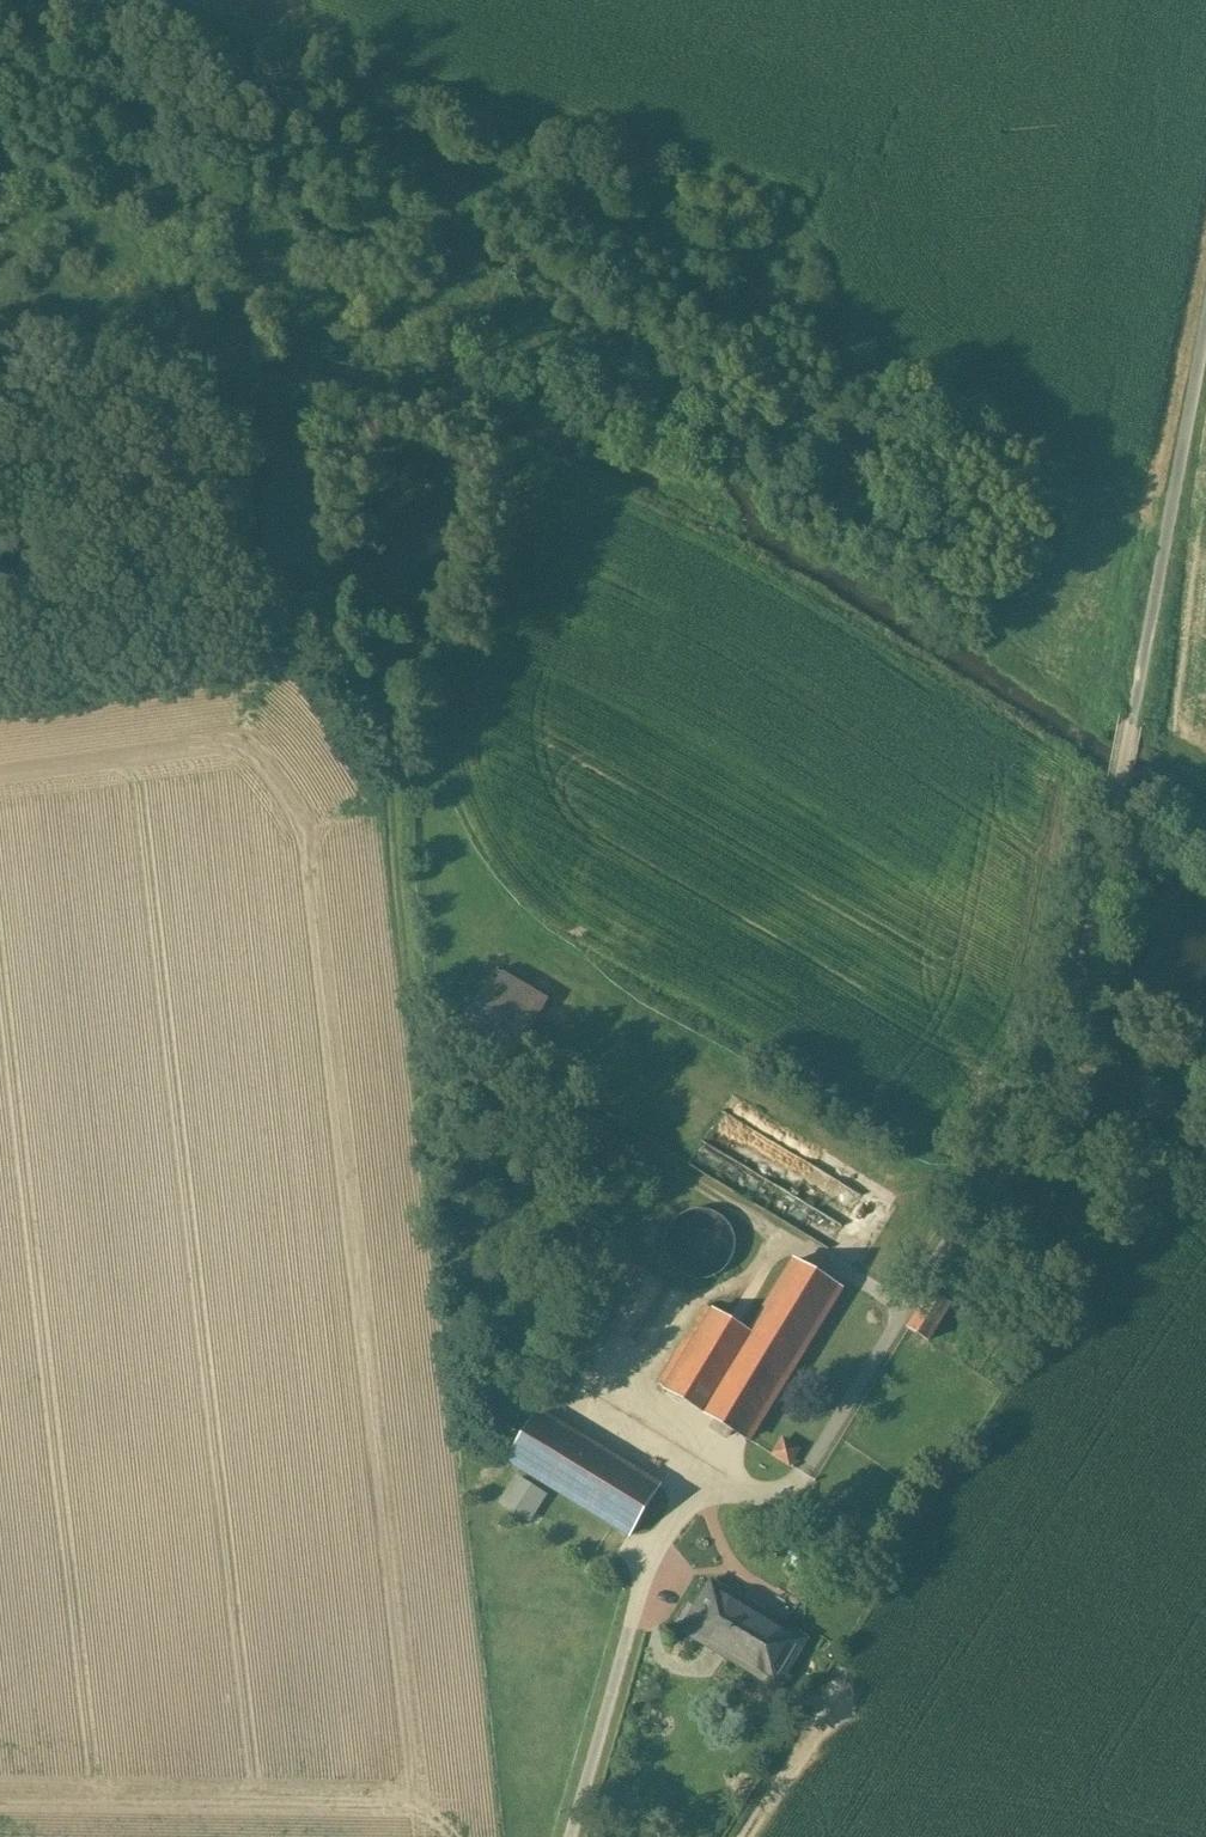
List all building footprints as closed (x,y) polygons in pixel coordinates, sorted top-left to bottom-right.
[(544,999),(496,970),(474,1007),(522,1036),(544,999)] [(799,1193),(790,1207),(832,1234),(841,1220),(799,1193)] [(911,1242),(870,1221),(855,1249),(897,1270),(911,1242)] [(750,1333),(702,1411),(747,1439),(840,1287),(795,1260),(750,1333)] [(929,1292),(907,1328),(928,1340),(950,1305),(929,1292)] [(706,1305),(658,1384),(664,1388),(712,1309),(706,1305)] [(712,1309),(664,1388),(702,1411),(750,1333),(712,1309)] [(659,1486),(537,1411),(507,1460),(629,1534),(659,1486)] [(784,1434),(774,1452),(794,1464),(805,1446),(784,1434)] [(502,1499),(535,1519),(552,1490),(520,1470),(502,1499)] [(803,1640),(711,1585),(684,1630),(775,1685),(803,1640)]
